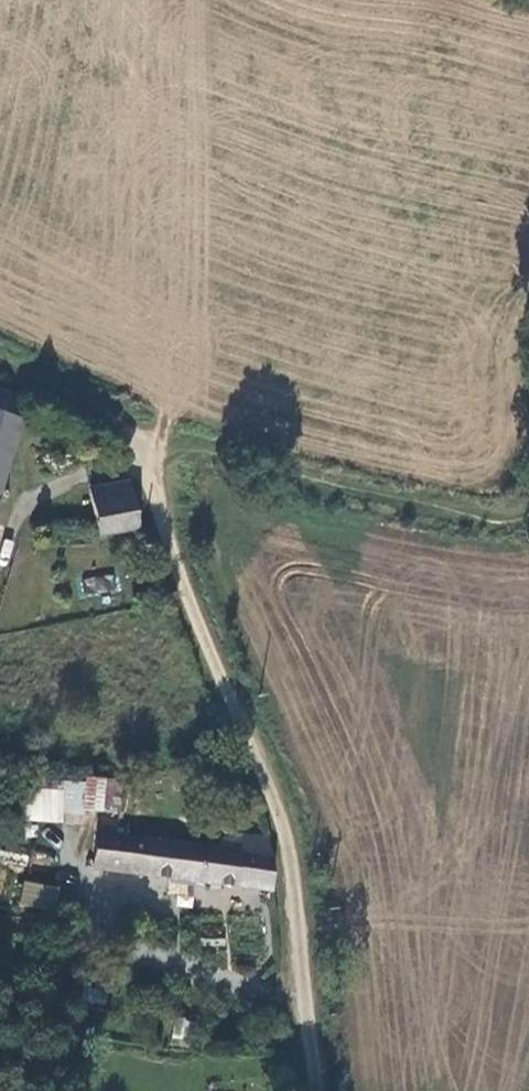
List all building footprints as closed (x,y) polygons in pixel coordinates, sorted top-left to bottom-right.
[(0,394),(0,469),(19,401),(0,394)] [(90,489),(99,537),(139,530),(126,482),(90,489)] [(83,577),(85,601),(119,598),(117,574),(83,577)] [(81,810),(97,812),(100,781),(84,780),(81,810)] [(91,870),(271,893),(273,857),(263,855),(265,838),(238,835),(236,852),(95,833),(91,870)] [(23,881),(19,906),(55,912),(59,887),(23,881)]
